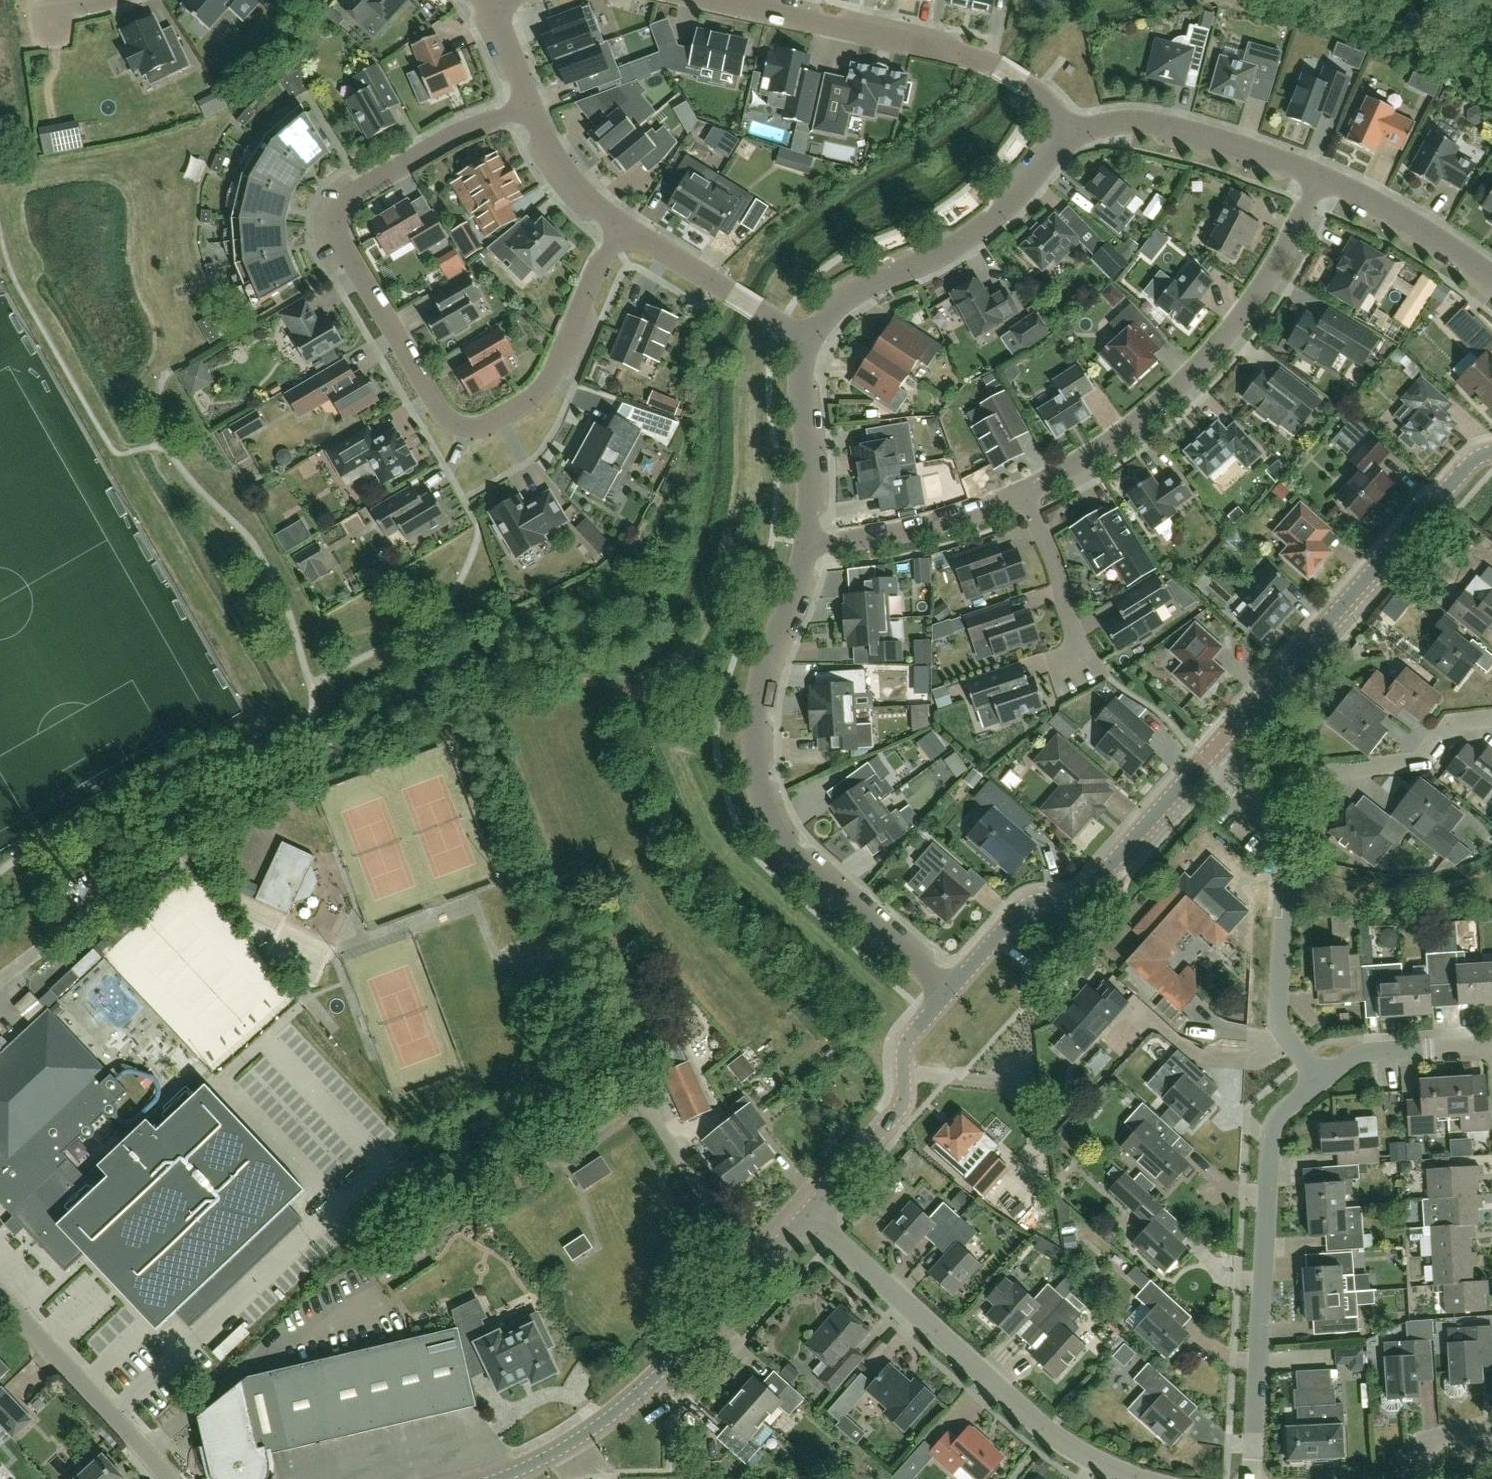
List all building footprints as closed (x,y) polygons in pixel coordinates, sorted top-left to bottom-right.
[(253,10),(262,0),(188,0),(183,6),(182,7),(209,31),(210,30),(228,9),(242,22),(253,10)] [(342,6),(361,24),(375,9),(387,20),(406,0),(348,0),(342,6)] [(970,8),(972,0),(949,0),(948,4),(970,8)] [(970,8),(991,13),(994,0),(972,0),(970,8)] [(553,63),(557,61),(599,46),(605,43),(590,5),(549,21),(554,34),(544,38),(544,39),(543,43),(545,49),(549,51),(553,63)] [(191,66),(177,37),(176,37),(177,39),(165,45),(153,18),(150,19),(148,16),(131,24),(133,27),(124,32),(131,46),(123,50),(134,72),(141,69),(144,75),(162,67),(168,78),(191,66)] [(1183,85),(1184,82),(1187,72),(1198,75),(1209,29),(1190,25),(1187,37),(1185,36),(1182,36),(1180,36),(1178,37),(1176,38),(1174,39),(1172,41),(1171,43),(1170,45),(1157,42),(1148,76),(1183,85)] [(741,75),(748,42),(698,31),(693,50),(678,46),(676,41),(658,48),(660,52),(666,67),(668,66),(672,67),(672,69),(673,71),(700,76),(702,66),(741,75)] [(458,52),(447,57),(437,35),(412,45),(421,68),(419,69),(432,100),(456,90),(454,86),(470,79),(458,52)] [(598,88),(622,79),(612,54),(608,42),(605,43),(599,46),(557,61),(561,72),(559,76),(562,82),(565,84),(566,85),(593,75),(598,88)] [(1243,64),(1221,57),(1211,92),(1245,102),(1253,77),(1272,82),(1281,53),(1249,44),(1243,64)] [(809,55),(781,49),(779,57),(769,54),(764,77),(774,79),(771,92),(788,96),(783,118),(808,124),(819,74),(805,71),(809,55)] [(645,58),(652,75),(667,70),(666,67),(660,52),(645,58)] [(874,116),(875,112),(897,117),(899,108),(901,108),(901,107),(901,106),(901,103),(908,105),(913,83),(906,82),(907,78),(908,76),(906,76),(889,73),(889,71),(871,67),(871,69),(854,65),(852,64),(852,66),(849,80),(826,75),(814,129),(844,136),(849,112),(872,117),(872,118),(874,118),(874,116)] [(370,139),(395,124),(387,111),(398,105),(375,65),(355,77),(363,91),(348,100),(370,139)] [(293,100),(311,89),(298,69),(281,80),(293,100)] [(1320,112),(1333,117),(1348,78),(1325,69),(1320,83),(1303,76),(1288,116),(1315,127),(1320,112)] [(1419,72),(1411,87),(1435,99),(1443,83),(1419,72)] [(661,80),(645,81),(646,106),(663,105),(661,80)] [(606,156),(639,127),(636,129),(630,122),(637,117),(628,106),(632,102),(620,86),(596,95),(613,116),(589,136),(591,139),(589,141),(597,150),(599,148),(606,156)] [(1353,127),(1347,141),(1375,154),(1381,140),(1403,150),(1415,124),(1393,114),(1395,110),(1367,97),(1361,112),(1355,109),(1348,125),(1353,127)] [(228,98),(205,107),(211,121),(234,111),(228,98)] [(284,121),(267,136),(255,155),(247,150),(246,151),(254,156),(243,175),(238,196),(229,194),(228,196),(237,198),(232,219),(234,241),(225,242),(225,244),(234,243),(236,265),(244,285),(236,289),(236,290),(245,287),(254,308),(302,278),(301,276),(293,281),(288,269),(294,266),(294,265),(287,267),(282,254),(288,253),(288,251),(281,253),(280,239),(287,238),(287,237),(280,237),(279,224),(286,224),(286,223),(279,222),(282,209),(289,210),(290,208),(283,207),(286,194),(292,196),(293,195),(287,192),(294,180),(300,184),(301,182),(295,179),(302,167),(307,171),(308,170),(303,166),(314,157),(318,162),(320,161),(315,155),(325,147),(330,155),(332,154),(302,106),(285,120),(279,113),(277,114),(284,121)] [(248,108),(237,121),(244,127),(255,114),(248,108)] [(639,127),(606,156),(609,154),(615,161),(613,163),(620,172),(623,170),(625,172),(639,161),(648,173),(662,161),(678,143),(664,127),(656,133),(652,129),(646,135),(639,127)] [(45,137),(49,159),(88,151),(84,129),(45,137)] [(809,134),(795,130),(790,150),(804,155),(809,134)] [(1462,189),(1475,166),(1453,154),(1457,147),(1432,133),(1410,172),(1435,186),(1440,177),(1462,189)] [(217,154),(211,170),(220,174),(226,158),(217,154)] [(496,155),(461,175),(482,210),(475,214),(487,235),(515,219),(506,205),(520,197),(513,184),(518,182),(508,164),(503,167),(496,155)] [(687,156),(671,181),(681,187),(668,208),(692,222),(714,186),(720,176),(687,156)] [(812,161),(801,158),(797,169),(808,172),(812,161)] [(1107,206),(1099,217),(1120,234),(1134,216),(1124,208),(1135,194),(1103,169),(1087,190),(1107,206)] [(714,186),(692,222),(715,236),(727,216),(738,222),(753,197),(734,185),(728,195),(714,186)] [(1217,256),(1228,262),(1230,259),(1234,261),(1247,237),(1252,239),(1260,223),(1246,216),(1254,200),(1233,189),(1214,225),(1217,227),(1207,247),(1218,253),(1217,256)] [(1491,215),(1491,192),(1491,193),(1489,191),(1481,202),(1484,204),(1481,207),(1491,215)] [(419,220),(411,205),(408,200),(369,223),(387,254),(412,240),(420,252),(447,237),(432,212),(419,220)] [(756,200),(748,214),(760,221),(768,207),(756,200)] [(201,223),(211,224),(212,211),(202,210),(201,223)] [(1108,246),(1095,233),(1079,217),(1068,228),(1054,214),(1020,248),(1043,271),(1054,260),(1058,263),(1080,242),(1095,258),(1108,246)] [(537,226),(526,217),(515,226),(488,248),(503,263),(506,259),(513,266),(521,257),(541,276),(570,247),(543,220),(537,226)] [(467,224),(453,232),(467,256),(481,248),(467,224)] [(1371,294),(1375,293),(1392,265),(1352,240),(1341,260),(1344,261),(1339,269),(1341,270),(1329,291),(1358,309),(1368,292),(1371,294)] [(458,255),(440,265),(448,280),(467,269),(458,255)] [(205,265),(208,278),(218,275),(214,263),(205,265)] [(1157,303),(1188,328),(1205,307),(1197,301),(1213,281),(1192,264),(1176,284),(1173,282),(1157,303)] [(432,296),(439,308),(424,317),(438,341),(454,331),(456,334),(468,327),(466,325),(479,317),(471,303),(481,296),(468,274),(432,296)] [(975,281),(970,280),(961,285),(960,289),(951,294),(958,306),(955,307),(963,321),(966,319),(976,337),(1002,322),(1001,321),(1017,312),(1004,289),(988,298),(977,279),(975,281)] [(1114,306),(1122,298),(1111,286),(1103,294),(1114,306)] [(343,341),(329,317),(317,325),(314,319),(315,318),(306,303),(284,316),(297,336),(293,339),(307,363),(343,341)] [(1157,360),(1153,356),(1160,350),(1145,334),(1151,329),(1130,306),(1110,324),(1121,336),(1102,354),(1130,385),(1157,360)] [(658,360),(676,319),(665,314),(663,310),(655,307),(651,309),(648,308),(642,322),(629,317),(612,359),(637,369),(643,354),(658,360)] [(1340,351),(1345,354),(1362,365),(1377,341),(1329,311),(1321,324),(1306,315),(1304,318),(1300,318),(1294,328),(1296,333),(1290,342),(1304,351),(1303,354),(1314,361),(1316,358),(1330,367),(1340,351)] [(1012,330),(1019,341),(1025,349),(1048,333),(1035,314),(1012,330)] [(210,344),(221,338),(208,316),(197,323),(210,344)] [(1463,343),(1480,360),(1459,382),(1472,395),(1476,392),(1491,408),(1491,362),(1486,357),(1491,351),(1491,335),(1475,317),(1456,336),(1463,343)] [(874,351),(908,374),(918,360),(928,367),(941,347),(916,330),(914,334),(894,321),(874,351)] [(513,351),(508,342),(500,329),(464,350),(471,362),(456,371),(470,395),(486,386),(488,388),(500,381),(498,379),(511,371),(503,357),(513,351)] [(899,388),(908,374),(874,351),(854,381),(874,394),(872,397),(897,413),(909,395),(899,388)] [(1412,357),(1403,364),(1416,380),(1425,373),(1412,357)] [(370,383),(368,384),(361,371),(354,375),(345,360),(286,395),(300,417),(332,398),(345,420),(378,400),(376,397),(377,396),(378,392),(373,384),(370,383)] [(205,381),(214,376),(206,363),(186,375),(201,400),(212,393),(205,381)] [(1055,438),(1092,414),(1081,397),(1094,389),(1079,364),(1052,382),(1061,396),(1037,411),(1055,438)] [(1320,402),(1294,381),(1280,370),(1271,381),(1262,374),(1244,397),(1259,409),(1257,412),(1266,419),(1269,416),(1279,424),(1290,410),(1305,422),(1320,402)] [(1402,430),(1404,432),(1399,438),(1411,449),(1416,443),(1429,455),(1456,425),(1441,411),(1449,403),(1422,378),(1402,400),(1418,413),(1402,430)] [(681,399),(662,391),(656,406),(675,414),(681,399)] [(974,428),(996,468),(1021,454),(1013,438),(1025,432),(1004,393),(982,405),(990,420),(974,428)] [(625,421),(615,416),(608,428),(591,419),(566,464),(584,473),(577,486),(605,501),(606,500),(603,498),(617,471),(621,473),(622,470),(619,468),(640,431),(667,446),(679,423),(633,407),(625,421)] [(231,427),(239,441),(265,426),(257,412),(231,427)] [(1354,416),(1343,429),(1355,439),(1366,427),(1354,416)] [(858,463),(860,473),(897,467),(895,453),(914,450),(909,422),(884,427),(886,442),(852,448),(854,464),(858,463)] [(1209,476),(1233,454),(1246,469),(1263,455),(1234,423),(1225,431),(1219,423),(1218,422),(1216,423),(1217,423),(1186,451),(1186,450),(1184,452),(1186,453),(1188,456),(1185,458),(1194,468),(1197,466),(1206,476),(1207,478),(1209,476)] [(416,465),(410,454),(411,453),(403,440),(402,441),(396,430),(376,442),(369,429),(328,453),(342,477),(356,469),(361,477),(370,479),(378,474),(383,484),(403,472),(408,474),(413,471),(414,466),(416,465)] [(1387,453),(1368,436),(1348,459),(1361,470),(1337,497),(1349,507),(1347,510),(1358,520),(1360,517),(1362,519),(1393,485),(1374,468),(1387,453)] [(1283,461),(1270,471),(1280,484),(1293,474),(1283,461)] [(929,463),(929,472),(950,472),(950,463),(929,463)] [(916,464),(897,467),(860,473),(862,483),(858,484),(861,500),(895,493),(898,509),(923,505),(916,464)] [(1176,474),(1158,487),(1151,478),(1128,494),(1133,500),(1129,503),(1136,513),(1139,510),(1153,530),(1176,514),(1172,508),(1191,495),(1176,474)] [(400,529),(408,542),(422,534),(424,538),(450,523),(432,493),(421,499),(413,486),(371,511),(386,537),(400,529)] [(505,538),(517,558),(546,540),(543,535),(567,521),(550,492),(526,506),(519,495),(490,513),(497,525),(494,527),(502,540),(505,538)] [(1338,537),(1324,524),(1301,503),(1274,533),(1289,546),(1281,555),(1308,579),(1311,576),(1315,577),(1322,568),(1321,564),(1332,552),(1328,548),(1338,537)] [(1102,510),(1094,515),(1092,516),(1090,514),(1079,520),(1081,523),(1072,529),(1086,551),(1084,552),(1097,574),(1115,563),(1129,585),(1154,569),(1117,510),(1106,517),(1102,510)] [(610,544),(586,520),(576,529),(600,554),(610,544)] [(303,572),(306,570),(327,558),(318,543),(293,557),(303,572)] [(1026,578),(1016,551),(1000,556),(995,543),(954,558),(962,582),(978,577),(984,593),(1026,578)] [(1240,599),(1251,609),(1239,622),(1260,640),(1272,627),(1274,629),(1293,607),(1279,594),(1289,584),(1270,567),(1240,599)] [(1115,604),(1122,616),(1104,627),(1119,650),(1138,638),(1140,641),(1152,634),(1150,631),(1163,623),(1154,609),(1171,598),(1157,577),(1115,604)] [(845,622),(889,619),(887,593),(897,593),(896,579),(870,580),(870,591),(867,594),(846,596),(846,606),(844,606),(845,622)] [(1482,605),(1465,592),(1448,613),(1481,639),(1489,628),(1491,630),(1491,592),(1482,605)] [(1038,639),(1028,612),(1012,617),(1008,604),(966,618),(974,642),(990,636),(995,653),(1038,639)] [(950,620),(955,632),(965,629),(961,617),(950,620)] [(1491,666),(1491,656),(1472,639),(1468,645),(1452,633),(1457,627),(1444,617),(1428,637),(1436,644),(1425,657),(1458,684),(1475,663),(1487,673),(1491,666)] [(891,644),(889,619),(845,622),(846,638),(848,637),(849,647),(871,646),(874,648),(875,659),(901,657),(900,643),(891,644)] [(1222,648),(1217,643),(1196,624),(1171,652),(1184,663),(1174,675),(1201,699),(1203,696),(1207,697),(1215,689),(1213,685),(1225,672),(1211,660),(1222,648)] [(1021,665),(1003,671),(966,683),(975,710),(994,703),(1001,726),(1019,720),(1017,716),(1044,707),(1034,679),(1027,681),(1021,665)] [(811,686),(812,696),(809,696),(810,712),(854,709),(853,694),(867,693),(866,669),(835,671),(836,682),(833,685),(811,686)] [(1362,689),(1382,705),(1396,716),(1403,706),(1420,719),(1438,697),(1405,670),(1393,685),(1376,672),(1362,689)] [(954,684),(932,691),(938,710),(960,702),(954,684)] [(1384,731),(1378,726),(1362,713),(1370,703),(1355,690),(1329,722),(1366,752),(1384,731)] [(1153,733),(1138,720),(1115,700),(1095,723),(1109,735),(1097,748),(1111,761),(1113,758),(1133,775),(1153,753),(1143,744),(1153,733)] [(829,737),(830,750),(874,748),(872,723),(855,724),(854,709),(810,712),(811,728),(814,728),(815,738),(829,737)] [(1107,780),(1094,769),(1058,737),(1035,762),(1062,785),(1042,808),(1063,826),(1063,829),(1069,834),(1076,834),(1081,828),(1081,825),(1090,815),(1096,820),(1106,808),(1100,803),(1109,793),(1102,786),(1107,780)] [(1491,795),(1491,751),(1488,747),(1480,757),(1467,746),(1447,771),(1475,794),(1476,794),(1487,802),(1491,795)] [(845,828),(881,802),(871,790),(882,782),(868,762),(844,780),(850,789),(849,793),(832,806),(838,814),(835,815),(845,828)] [(1420,780),(1401,804),(1419,817),(1409,830),(1445,857),(1457,841),(1435,824),(1451,804),(1420,780)] [(1023,860),(1035,847),(1005,820),(1016,807),(991,785),(979,799),(992,810),(969,836),(982,848),(978,852),(995,866),(999,862),(1008,870),(1020,857),(1023,860)] [(890,844),(911,828),(897,809),(889,815),(881,802),(845,828),(854,841),(856,840),(862,847),(880,835),(884,835),(890,844)] [(1408,831),(1390,816),(1381,827),(1351,804),(1329,833),(1359,856),(1376,834),(1394,848),(1408,831)] [(283,842),(255,900),(288,915),(296,899),(296,898),(308,894),(314,882),(309,871),(309,870),(315,857),(283,842)] [(916,863),(922,869),(908,885),(922,897),(920,899),(924,903),(925,908),(928,911),(932,913),(937,914),(947,922),(971,895),(964,889),(962,881),(968,874),(933,843),(916,863)] [(1176,888),(1226,933),(1245,912),(1221,889),(1231,878),(1212,861),(1191,883),(1186,878),(1176,888)] [(1126,963),(1179,1010),(1181,1012),(1197,995),(1196,974),(1190,969),(1179,981),(1163,967),(1166,964),(1164,962),(1192,931),(1212,949),(1226,933),(1176,888),(1138,930),(1148,939),(1126,963)] [(102,960),(115,949),(111,945),(83,969),(97,986),(117,969),(111,962),(107,966),(102,960)] [(1340,1004),(1364,1002),(1364,999),(1362,970),(1347,971),(1346,949),(1315,951),(1317,991),(1339,989),(1340,1004)] [(1441,954),(1443,985),(1458,984),(1459,1004),(1484,1002),(1482,965),(1458,967),(1457,953),(1441,954)] [(1443,985),(1441,954),(1426,955),(1427,966),(1413,967),(1413,978),(1402,978),(1405,1015),(1431,1014),(1429,986),(1443,985)] [(1402,978),(1401,964),(1361,967),(1362,970),(1364,999),(1378,998),(1380,1017),(1405,1015),(1402,978)] [(1484,1002),(1491,1001),(1491,964),(1482,965),(1484,1002)] [(1084,1051),(1128,1003),(1105,982),(1094,994),(1087,987),(1053,1024),(1084,1051)] [(31,1024),(47,1009),(31,992),(30,991),(14,1006),(15,1007),(31,1024)] [(157,1331),(175,1313),(190,1328),(303,1221),(289,1206),(305,1190),(216,1095),(206,1085),(204,1086),(194,1075),(76,1186),(60,1170),(70,1161),(63,1154),(81,1137),(85,1139),(89,1139),(92,1137),(95,1134),(95,1129),(93,1126),(104,1115),(107,1118),(111,1118),(115,1116),(117,1112),(117,1108),(116,1104),(128,1092),(112,1075),(111,1076),(49,1011),(3,1055),(0,1051),(0,1203),(13,1217),(5,1225),(16,1236),(24,1228),(65,1272),(87,1252),(158,1327),(155,1329),(157,1331)] [(10,1046),(2,1037),(0,1039),(0,1049),(3,1052),(10,1046)] [(1215,1103),(1211,1099),(1197,1086),(1206,1076),(1178,1051),(1163,1068),(1179,1082),(1163,1100),(1171,1107),(1183,1119),(1192,1127),(1215,1103)] [(715,1068),(729,1104),(749,1097),(744,1084),(761,1078),(752,1055),(715,1068)] [(689,1063),(688,1064),(665,1074),(687,1121),(710,1111),(689,1063)] [(1445,1079),(1448,1116),(1460,1115),(1461,1131),(1489,1129),(1486,1096),(1472,1097),(1471,1077),(1445,1079)] [(1448,1116),(1445,1079),(1419,1081),(1421,1101),(1406,1102),(1409,1135),(1436,1133),(1435,1117),(1448,1116)] [(768,1105),(773,1112),(785,1104),(780,1096),(768,1105)] [(1171,1148),(1181,1138),(1143,1103),(1124,1124),(1132,1131),(1119,1145),(1168,1189),(1190,1165),(1171,1148)] [(1183,1119),(1171,1107),(1160,1119),(1172,1130),(1183,1119)] [(720,1129),(754,1173),(776,1156),(756,1131),(763,1126),(755,1116),(745,1124),(738,1115),(720,1129)] [(930,1149),(952,1168),(958,1161),(965,1154),(977,1165),(963,1180),(982,1198),(1008,1169),(991,1154),(997,1148),(983,1135),(983,1134),(962,1115),(950,1128),(947,1125),(934,1140),(936,1142),(930,1149)] [(1339,1164),(1345,1164),(1378,1162),(1376,1137),(1357,1138),(1356,1124),(1321,1126),(1323,1154),(1338,1153),(1339,1164)] [(733,1190),(754,1173),(720,1129),(704,1142),(718,1160),(713,1165),(733,1190)] [(585,1191),(613,1172),(603,1156),(598,1159),(574,1175),(585,1191)] [(1307,1211),(1344,1208),(1343,1195),(1355,1194),(1354,1179),(1359,1179),(1358,1165),(1328,1168),(1329,1183),(1306,1185),(1307,1211)] [(1429,1198),(1481,1195),(1481,1194),(1476,1194),(1475,1176),(1480,1175),(1479,1166),(1427,1170),(1429,1198)] [(1156,1186),(1141,1173),(1134,1180),(1149,1194),(1156,1186)] [(1166,1231),(1176,1220),(1124,1174),(1110,1190),(1149,1226),(1133,1245),(1164,1273),(1186,1249),(1166,1231)] [(970,1199),(961,1191),(953,1200),(961,1208),(970,1199)] [(1429,1198),(1430,1227),(1478,1224),(1477,1204),(1482,1203),(1481,1195),(1429,1198)] [(935,1246),(961,1218),(944,1203),(929,1219),(911,1202),(882,1232),(907,1255),(925,1236),(935,1246)] [(1346,1236),(1344,1208),(1307,1211),(1309,1236),(1332,1234),(1334,1252),(1364,1249),(1363,1234),(1346,1236)] [(977,1234),(961,1218),(935,1246),(945,1255),(928,1274),(953,1296),(981,1266),(963,1249),(977,1234)] [(1478,1224),(1430,1227),(1433,1256),(1476,1253),(1475,1252),(1471,1252),(1469,1233),(1474,1233),(1474,1225),(1478,1224)] [(1072,1250),(1083,1247),(1079,1231),(1067,1235),(1072,1250)] [(574,1262),(594,1248),(584,1235),(565,1248),(574,1262)] [(1303,1270),(1304,1295),(1355,1292),(1353,1275),(1351,1252),(1326,1254),(1327,1268),(1303,1270)] [(1476,1253),(1433,1256),(1435,1285),(1487,1281),(1487,1280),(1473,1281),(1471,1262),(1476,1262),(1476,1253)] [(1190,1334),(1182,1328),(1170,1317),(1179,1306),(1135,1268),(1128,1276),(1141,1290),(1135,1297),(1152,1311),(1136,1330),(1168,1359),(1190,1334)] [(1487,1281),(1435,1285),(1435,1286),(1444,1285),(1446,1314),(1484,1311),(1483,1290),(1488,1290),(1487,1281)] [(1040,1328),(1065,1300),(1049,1284),(1034,1300),(1016,1284),(1011,1290),(1002,1282),(990,1295),(999,1303),(987,1316),(1011,1338),(1030,1319),(1040,1328)] [(1331,1320),(1332,1333),(1358,1331),(1355,1292),(1304,1295),(1306,1321),(1331,1320)] [(1082,1315),(1076,1309),(1065,1300),(1040,1328),(1050,1337),(1032,1357),(1056,1379),(1086,1347),(1068,1331),(1082,1315)] [(537,1314),(489,1337),(484,1339),(476,1321),(468,1325),(461,1310),(468,1307),(467,1305),(454,1312),(458,1328),(468,1372),(485,1364),(498,1392),(529,1377),(532,1385),(557,1373),(546,1349),(552,1346),(537,1314)] [(865,1359),(853,1348),(865,1335),(861,1332),(864,1329),(855,1321),(852,1323),(839,1312),(811,1344),(827,1358),(814,1372),(835,1391),(865,1359)] [(1423,1322),(1410,1323),(1411,1336),(1423,1335),(1423,1322)] [(1452,1377),(1448,1377),(1445,1380),(1445,1391),(1451,1396),(1462,1395),(1465,1391),(1465,1383),(1482,1382),(1481,1366),(1480,1354),(1491,1353),(1491,1325),(1466,1327),(1467,1342),(1449,1343),(1452,1377)] [(457,1330),(246,1377),(198,1417),(203,1447),(206,1463),(211,1476),(213,1478),(275,1478),(276,1478),(271,1474),(271,1463),(267,1451),(285,1446),(287,1452),(475,1407),(457,1332),(457,1330)] [(1432,1380),(1429,1340),(1402,1342),(1403,1357),(1386,1358),(1388,1392),(1384,1392),(1381,1395),(1382,1406),(1387,1411),(1398,1410),(1402,1406),(1401,1398),(1418,1397),(1417,1381),(1432,1380)] [(1137,1369),(1146,1358),(1131,1344),(1121,1355),(1137,1369)] [(1350,1364),(1349,1350),(1336,1351),(1336,1365),(1350,1364)] [(12,1370),(0,1358),(0,1381),(12,1370)] [(1171,1447),(1194,1422),(1176,1405),(1184,1396),(1148,1363),(1133,1380),(1157,1401),(1141,1420),(1171,1447)] [(873,1385),(867,1392),(887,1410),(884,1413),(904,1432),(936,1398),(914,1379),(911,1383),(889,1364),(872,1384),(873,1385)] [(736,1397),(764,1422),(777,1406),(788,1416),(803,1399),(788,1386),(777,1399),(753,1378),(736,1397)] [(1317,1388),(1311,1388),(1294,1389),(1294,1390),(1302,1390),(1303,1406),(1297,1406),(1298,1427),(1286,1427),(1287,1459),(1290,1459),(1290,1462),(1302,1462),(1302,1459),(1313,1458),(1312,1426),(1319,1426),(1317,1388)] [(1312,1426),(1313,1458),(1315,1458),(1315,1462),(1326,1461),(1326,1458),(1342,1457),(1341,1426),(1343,1426),(1342,1404),(1335,1404),(1334,1388),(1317,1388),(1319,1426),(1312,1426)] [(15,1438),(33,1421),(3,1389),(0,1392),(0,1423),(15,1438)] [(827,1412),(839,1422),(845,1415),(859,1400),(848,1390),(827,1412)] [(750,1438),(764,1422),(736,1397),(719,1417),(742,1438),(730,1451),(746,1464),(761,1447),(750,1438)] [(972,1430),(970,1428),(958,1441),(950,1433),(930,1454),(955,1476),(962,1468),(975,1478),(990,1478),(1002,1466),(1000,1462),(1004,1458),(985,1441),(986,1438),(975,1429),(972,1430)] [(369,1478),(377,1478),(368,1442),(360,1444),(369,1478)] [(125,1478),(103,1455),(81,1475),(78,1472),(71,1478),(124,1478),(125,1478)]
